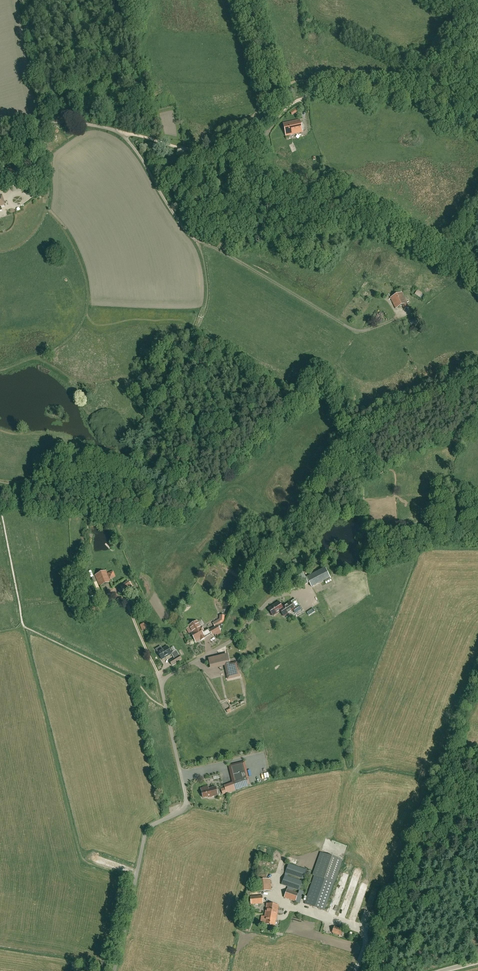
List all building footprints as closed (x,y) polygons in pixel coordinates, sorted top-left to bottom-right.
[(300,120),(283,123),(286,136),(302,132),(300,120)] [(11,165),(1,168),(5,179),(14,176),(11,165)] [(21,177),(11,179),(13,186),(23,184),(21,177)] [(417,290),(414,294),(423,300),(426,296),(417,290)] [(402,306),(404,310),(409,308),(402,293),(390,298),(395,309),(402,306)] [(330,577),(325,568),(307,577),(311,587),(330,577)] [(110,582),(106,571),(96,575),(100,586),(110,582)] [(308,583),(302,572),(294,576),(299,587),(308,583)] [(290,590),(297,587),(293,579),(287,582),(290,590)] [(125,594),(133,588),(128,582),(118,589),(121,594),(124,592),(125,594)] [(282,608),(278,602),(268,609),(272,616),(280,611),(283,616),(293,610),(295,613),(300,610),(296,602),(297,602),(295,599),(291,602),(291,603),(290,603),(290,602),(287,604),(286,603),(286,604),(286,605),(282,608)] [(219,619),(213,622),(215,626),(224,621),(224,615),(220,615),(219,619)] [(200,628),(197,622),(189,626),(188,627),(188,628),(186,629),(190,636),(192,635),(195,640),(199,638),(201,640),(205,638),(204,637),(208,635),(207,632),(205,633),(201,627),(200,628)] [(212,635),(220,631),(217,626),(209,630),(212,635)] [(162,659),(171,653),(167,646),(158,652),(162,659)] [(174,658),(179,656),(176,650),(171,653),(174,658)] [(225,665),(228,679),(239,677),(236,662),(230,663),(228,654),(209,658),(211,668),(225,665)] [(179,656),(174,658),(169,661),(171,665),(181,659),(179,656)] [(224,787),(227,793),(247,786),(249,785),(247,780),(245,781),(245,779),(247,779),(243,764),(231,767),(234,783),(224,787)] [(201,792),(203,798),(211,796),(211,797),(218,796),(216,787),(204,790),(204,788),(201,789),(201,792)] [(281,885),(288,887),(284,898),(295,902),(298,893),(293,891),(293,889),(299,891),(302,881),(287,876),(288,874),(303,879),(306,870),(288,864),(281,885)] [(305,904),(324,910),(337,873),(318,866),(305,904)] [(266,874),(256,875),(257,880),(258,892),(271,891),(270,879),(266,879),(266,874)] [(262,896),(250,896),(251,904),(263,904),(262,896)] [(266,913),(277,914),(278,905),(267,903),(266,913)] [(265,917),(261,917),(260,923),(264,924),(275,926),(276,920),(277,914),(266,913),(265,917)] [(244,931),(247,932),(253,915),(250,914),(244,931)] [(334,927),(332,933),(341,936),(343,930),(334,927)]
